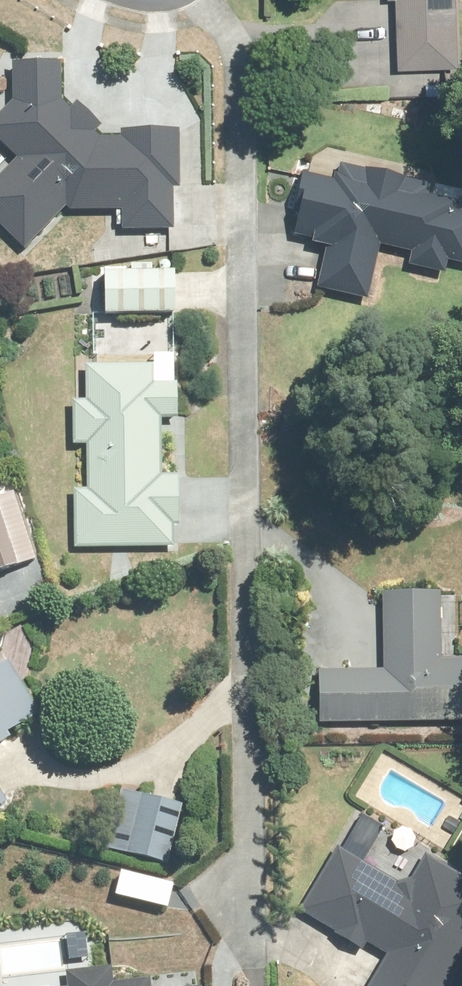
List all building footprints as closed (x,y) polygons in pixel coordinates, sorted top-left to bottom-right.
[(452,68),(450,0),(392,0),(394,70),(402,69),(452,68)] [(72,103),(65,110),(58,103),(58,62),(7,63),(8,102),(0,111),(0,146),(14,159),(0,173),(0,231),(21,251),(58,212),(69,212),(107,211),(120,211),(120,231),(170,230),(169,188),(176,188),(175,130),(117,131),(116,137),(103,137),(95,138),(89,132),(94,127),(96,125),(72,103)] [(427,184),(336,163),(333,176),(331,175),(329,181),(296,174),(288,211),(294,213),(289,235),(307,239),(306,245),(323,249),(313,289),(319,290),(363,300),(375,249),(377,250),(378,245),(408,252),(404,266),(441,274),(444,261),(461,265),(461,214),(449,211),(451,202),(425,196),(427,184)] [(168,273),(98,274),(97,315),(168,315),(168,273)] [(172,417),(171,383),(149,383),(149,365),(81,367),(82,400),(68,401),(69,445),(83,445),(84,491),(71,491),(72,549),(112,548),(170,547),(169,526),(174,526),(173,476),(157,476),(156,432),(155,417),(172,417)] [(456,661),(435,661),(434,593),(378,594),(378,601),(380,670),(315,671),(316,691),(316,725),(461,722),(461,661),(456,661)] [(11,739),(8,733),(40,714),(8,661),(0,666),(0,746),(11,739)] [(172,804),(150,799),(117,791),(103,850),(165,864),(179,805),(172,804)] [(295,912),(357,950),(362,942),(384,955),(366,985),(438,985),(461,947),(461,881),(420,856),(407,878),(392,885),(334,849),(295,912)]
